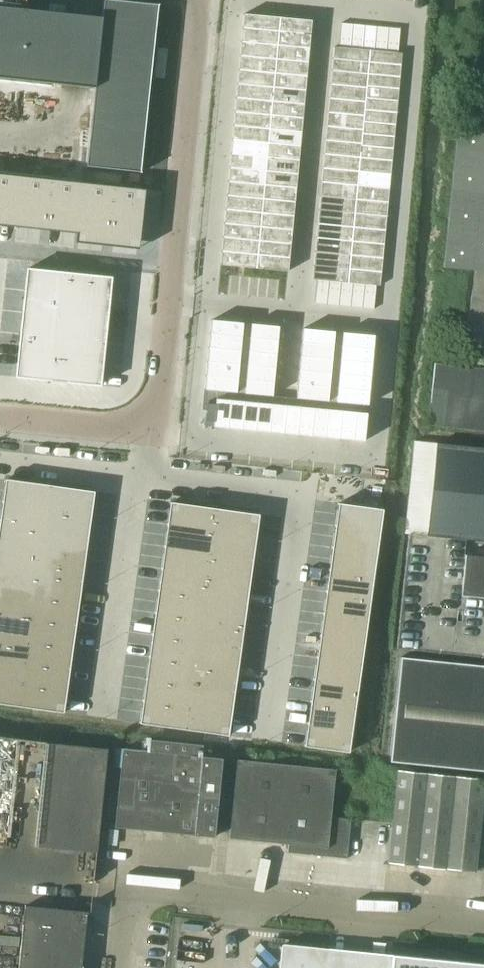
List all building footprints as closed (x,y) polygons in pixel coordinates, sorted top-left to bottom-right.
[(94,88),(96,71),(99,47),(101,23),(102,16),(27,9),(26,0),(0,0),(0,78),(94,88)] [(86,167),(141,173),(144,148),(146,124),(149,100),(152,76),(154,53),(157,29),(159,4),(122,0),(104,0),(102,16),(101,23),(99,47),(96,71),(94,88),(94,94),(91,118),(88,142),(86,167)] [(244,13),(243,27),(279,31),(280,17),(244,13)] [(280,17),(279,31),(311,34),(312,20),(280,17)] [(341,23),(339,47),(351,48),(353,24),(341,23)] [(353,24),(351,48),(363,49),(365,25),(353,24)] [(365,25),(363,49),(371,50),(375,50),(377,26),(365,25)] [(377,26),(375,50),(386,51),(389,27),(377,26)] [(243,27),(242,41),(278,45),(279,31),(243,27)] [(389,27),(386,51),(398,52),(401,29),(389,27)] [(279,31),(278,45),(310,48),(311,34),(279,31)] [(242,41),(240,55),(276,59),(278,45),(242,41)] [(278,45),(276,59),(308,62),(310,48),(278,45)] [(335,46),(334,58),(369,62),(371,50),(363,49),(351,48),(339,47),(335,46)] [(371,50),(369,62),(401,65),(402,53),(398,52),(386,51),(375,50),(371,50)] [(240,55),(239,69),(275,73),(276,59),(240,55)] [(334,58),(332,70),(368,74),(369,62),(334,58)] [(276,59),(275,73),(307,76),(308,62),(276,59)] [(467,61),(467,60),(466,60),(463,86),(464,86),(465,85),(483,87),(483,63),(467,61)] [(369,62),(368,74),(400,77),(401,65),(369,62)] [(239,69),(238,83),(274,87),(275,73),(239,69)] [(332,70),(331,84),(367,88),(367,86),(368,74),(332,70)] [(275,73),(274,87),(306,90),(307,76),(275,73)] [(368,74),(367,86),(399,89),(400,77),(368,74)] [(238,83),(236,97),(272,101),(274,87),(238,83)] [(331,84),(330,98),(366,101),(366,97),(367,88),(331,84)] [(367,88),(366,97),(398,101),(399,89),(367,86),(367,88)] [(274,87),(272,101),(304,104),(306,90),(274,87)] [(236,97),(235,111),(271,115),(272,101),(236,97)] [(366,101),(365,109),(397,112),(398,101),(366,97),(366,101)] [(330,98),(328,112),(364,115),(365,109),(366,101),(330,98)] [(272,101),(271,115),(303,118),(304,104),(272,101)] [(364,115),(364,121),(396,124),(397,112),(365,109),(364,115)] [(235,111),(234,125),(270,129),(271,115),(235,111)] [(328,112),(327,126),(363,129),(364,121),(364,115),(328,112)] [(271,115),(270,129),(302,132),(303,118),(271,115)] [(363,129),(363,133),(395,136),(396,124),(364,121),(363,129)] [(483,270),(483,127),(459,124),(445,266),(483,270)] [(234,125),(233,139),(268,143),(270,129),(234,125)] [(327,126),(326,140),(362,143),(363,133),(363,129),(327,126)] [(270,129),(268,143),(300,146),(302,132),(270,129)] [(362,143),(362,145),(394,148),(395,136),(363,133),(362,143)] [(233,139),(231,153),(267,157),(268,143),(233,139)] [(326,140),(325,154),(360,157),(362,145),(362,143),(326,140)] [(268,143),(267,157),(299,159),(300,146),(268,143)] [(362,145),(360,157),(392,160),(394,148),(362,145)] [(231,153),(230,167),(266,170),(267,157),(231,153)] [(325,154),(323,168),(359,171),(360,157),(325,154)] [(267,157),(266,170),(298,173),(299,159),(267,157)] [(360,157),(359,171),(391,174),(392,160),(360,157)] [(230,167),(229,181),(264,184),(266,170),(230,167)] [(323,168),(322,182),(358,185),(359,171),(323,168)] [(266,170),(264,184),(296,187),(298,173),(266,170)] [(359,171),(358,185),(390,188),(391,174),(359,171)] [(15,227),(20,176),(0,174),(0,225),(15,227)] [(20,176),(15,227),(46,230),(51,179),(20,176)] [(51,179),(46,230),(76,233),(75,242),(76,243),(83,183),(51,179)] [(229,181),(227,195),(263,198),(264,184),(229,181)] [(322,182),(321,196),(357,199),(358,185),(322,182)] [(83,183),(76,243),(108,246),(114,186),(83,183)] [(264,184),(263,198),(295,201),(296,187),(264,184)] [(358,185),(357,199),(388,202),(390,188),(358,185)] [(114,186),(108,246),(139,249),(141,233),(146,189),(114,186)] [(227,195),(226,209),(262,212),(263,198),(227,195)] [(321,196),(319,209),(355,213),(357,199),(321,196)] [(263,198),(262,212),(294,215),(295,201),(263,198)] [(357,199),(355,213),(371,214),(387,216),(388,202),(357,199)] [(226,209),(225,223),(261,226),(262,212),(226,209)] [(319,209),(318,223),(354,227),(355,213),(319,209)] [(262,212),(261,226),(292,229),(294,215),(262,212)] [(355,213),(354,227),(386,230),(387,216),(371,214),(355,213)] [(225,223),(223,237),(259,240),(261,226),(225,223)] [(318,223),(317,237),(353,241),(354,227),(318,223)] [(261,226),(259,240),(291,243),(292,229),(261,226)] [(354,227),(353,241),(385,244),(386,230),(354,227)] [(223,237),(222,251),(258,254),(259,240),(223,237)] [(317,237),(315,251),(351,255),(353,241),(317,237)] [(259,240),(258,254),(290,257),(291,243),(259,240)] [(353,241),(351,255),(383,258),(385,244),(353,241)] [(222,251),(221,265),(257,268),(258,254),(222,251)] [(315,251),(314,265),(350,269),(351,255),(315,251)] [(258,254),(257,268),(288,271),(290,257),(258,254)] [(351,255),(350,269),(382,272),(383,258),(351,255)] [(314,265),(313,279),(317,279),(329,281),(341,282),(349,282),(350,269),(314,265)] [(27,268),(25,290),(59,294),(62,272),(27,268)] [(350,269),(349,282),(353,283),(365,284),(376,285),(381,285),(382,272),(350,269)] [(62,272),(59,294),(110,299),(112,277),(62,272)] [(317,279),(315,303),(327,305),(329,281),(317,279)] [(329,281),(327,305),(339,306),(341,282),(329,281)] [(341,282),(339,306),(350,307),(353,283),(349,282),(341,282)] [(353,283),(350,307),(362,308),(365,284),(353,283)] [(365,284),(362,308),(374,309),(376,285),(365,284)] [(25,290),(23,312),(57,315),(59,294),(25,290)] [(59,294),(57,315),(107,321),(110,299),(59,294)] [(23,312),(21,333),(55,337),(57,315),(23,312)] [(57,315),(55,337),(105,342),(107,321),(57,315)] [(212,319),(203,409),(215,411),(214,427),(365,441),(368,409),(356,408),(356,404),(368,405),(376,335),(303,328),(296,398),(273,396),(279,326),(212,319)] [(21,333),(18,355),(53,358),(55,337),(21,333)] [(55,337),(53,358),(103,364),(105,342),(55,337)] [(18,355),(16,377),(50,380),(53,358),(18,355)] [(53,358),(50,380),(51,380),(66,382),(101,386),(103,364),(53,358)] [(429,425),(483,430),(483,368),(435,362),(429,425)] [(438,443),(428,535),(483,541),(483,448),(438,443)] [(6,479),(3,502),(47,508),(50,485),(6,479)] [(50,485),(47,508),(92,514),(95,491),(50,485)] [(0,522),(0,524),(44,530),(47,508),(3,502),(0,522)] [(171,502),(168,525),(212,531),(215,508),(171,502)] [(339,503),(336,526),(380,532),(383,509),(339,503)] [(47,508),(44,530),(89,536),(92,514),(47,508)] [(215,508),(212,531),(256,537),(260,514),(215,508)] [(41,552),(44,530),(0,524),(0,546),(41,552)] [(168,525),(165,547),(209,553),(212,531),(168,525)] [(336,526),(333,548),(377,554),(380,532),(336,526)] [(44,530),(41,552),(86,558),(89,536),(44,530)] [(212,531),(209,553),(253,559),(256,537),(212,531)] [(38,574),(41,552),(0,546),(0,568),(38,574)] [(165,547),(162,569),(206,575),(209,553),(165,547)] [(333,548),(329,570),(374,576),(377,554),(333,548)] [(41,552),(38,574),(82,580),(86,558),(41,552)] [(209,553),(206,575),(250,581),(253,559),(209,553)] [(461,595),(483,598),(483,557),(466,555),(461,595)] [(35,596),(38,574),(0,568),(0,591),(35,596)] [(162,569),(159,591),(203,597),(206,575),(162,569)] [(329,570),(326,592),(371,598),(374,576),(329,570)] [(38,574),(35,596),(79,602),(82,580),(38,574)] [(206,575),(203,597),(247,603),(250,581),(206,575)] [(32,618),(35,596),(0,591),(0,613),(32,618)] [(159,591),(155,613),(200,619),(203,597),(159,591)] [(326,592),(323,613),(368,620),(371,598),(326,592)] [(35,596),(32,618),(76,624),(79,602),(35,596)] [(203,597),(200,619),(244,625),(247,603),(203,597)] [(29,640),(32,618),(0,613),(0,636),(29,640)] [(155,613),(152,635),(197,641),(200,619),(155,613)] [(323,613),(320,635),(365,642),(368,620),(323,613)] [(32,618),(29,640),(73,646),(76,624),(32,618)] [(200,619),(197,641),(241,647),(244,625),(200,619)] [(152,635),(149,657),(194,663),(197,641),(152,635)] [(320,635),(317,657),(362,664),(365,642),(320,635)] [(26,662),(29,640),(0,636),(0,658),(26,662)] [(29,640),(26,662),(70,668),(73,646),(29,640)] [(197,641),(194,663),(238,669),(241,647),(197,641)] [(149,657),(146,679),(191,685),(194,663),(149,657)] [(317,657),(314,679),(359,686),(362,664),(317,657)] [(401,657),(391,760),(483,770),(483,666),(401,657)] [(23,684),(26,662),(0,658),(0,681),(23,684)] [(26,662),(23,684),(67,690),(70,668),(26,662)] [(194,663),(191,685),(235,691),(238,669),(194,663)] [(146,679),(143,701),(188,707),(191,685),(146,679)] [(314,679),(311,701),(356,708),(359,686),(314,679)] [(20,706),(23,684),(0,681),(0,704),(20,706)] [(23,684),(20,706),(64,713),(67,690),(23,684)] [(191,685),(188,707),(232,713),(235,691),(191,685)] [(143,701),(140,723),(184,729),(188,707),(143,701)] [(311,701),(308,723),(353,730),(356,708),(311,701)] [(188,707),(184,729),(229,736),(232,713),(188,707)] [(308,723),(305,746),(349,752),(353,730),(308,723)] [(124,749),(116,827),(159,831),(195,835),(214,837),(216,817),(222,758),(202,756),(203,745),(151,740),(150,751),(124,749)] [(36,846),(97,852),(108,749),(46,743),(36,846)] [(237,758),(229,838),(289,844),(288,852),(348,858),(352,818),(332,816),(337,768),(237,758)] [(475,871),(483,790),(483,778),(398,769),(388,862),(475,871)] [(19,967),(81,967),(87,911),(26,905),(19,967)] [(281,946),(279,967),(329,967),(330,949),(284,943),(281,946)] [(394,955),(393,957),(391,967),(483,967),(483,964),(394,955)]
